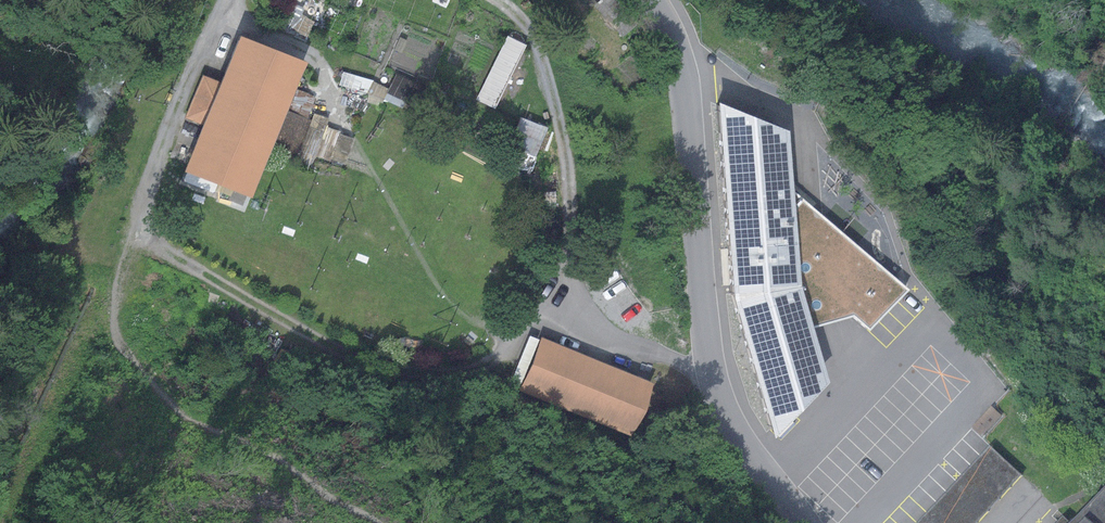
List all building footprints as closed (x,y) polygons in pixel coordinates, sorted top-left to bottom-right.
[(262,44),(239,35),(220,81),(202,74),(185,118),(203,125),(195,144),(184,171),(251,198),(271,150),(295,159),(311,120),(287,110),(307,62),(262,44)] [(507,35),(476,99),(495,109),(527,45),(507,35)] [(733,294),(774,437),(828,381),(813,328),(800,284),(794,191),(789,131),(718,103),(733,294)] [(520,116),(508,145),(536,157),(548,128),(520,116)] [(909,290),(794,191),(800,284),(813,328),(835,321),(853,316),(869,331),(909,290)] [(239,302),(213,344),(255,370),(259,364),(292,384),(307,359),(298,354),(295,360),(275,348),(286,330),(239,302)] [(654,384),(542,337),(519,390),(631,437),(654,384)] [(922,522),(982,522),(1026,477),(995,447),(922,522)] [(1084,522),(1104,522),(1104,501),(1084,522)]
